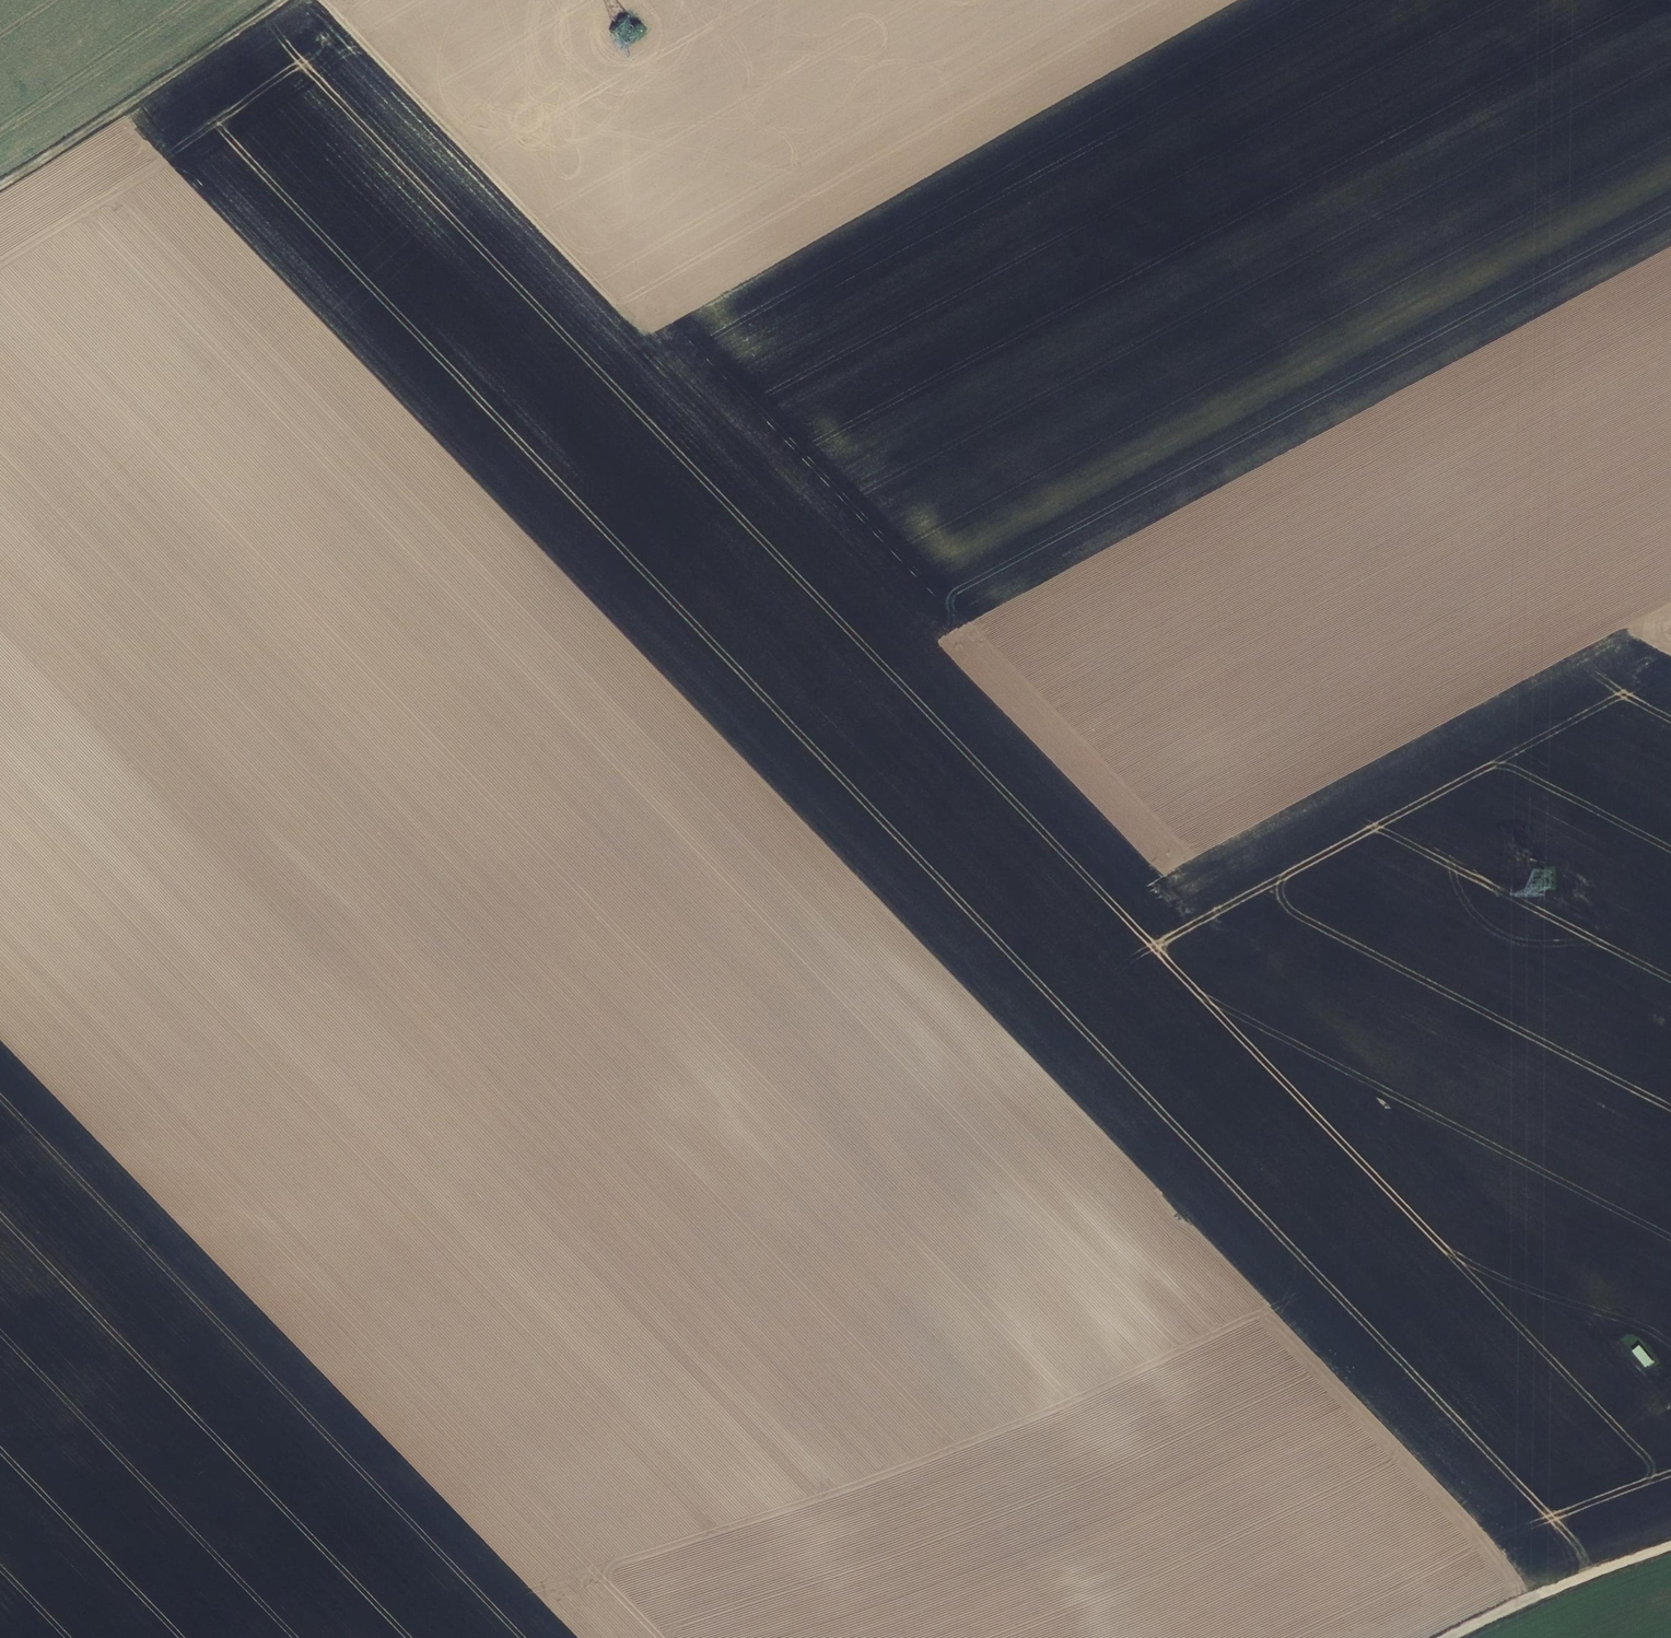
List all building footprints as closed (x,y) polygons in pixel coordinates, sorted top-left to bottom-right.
[(1633,1348),(1648,1365),(1655,1358),(1640,1342),(1633,1348)]
